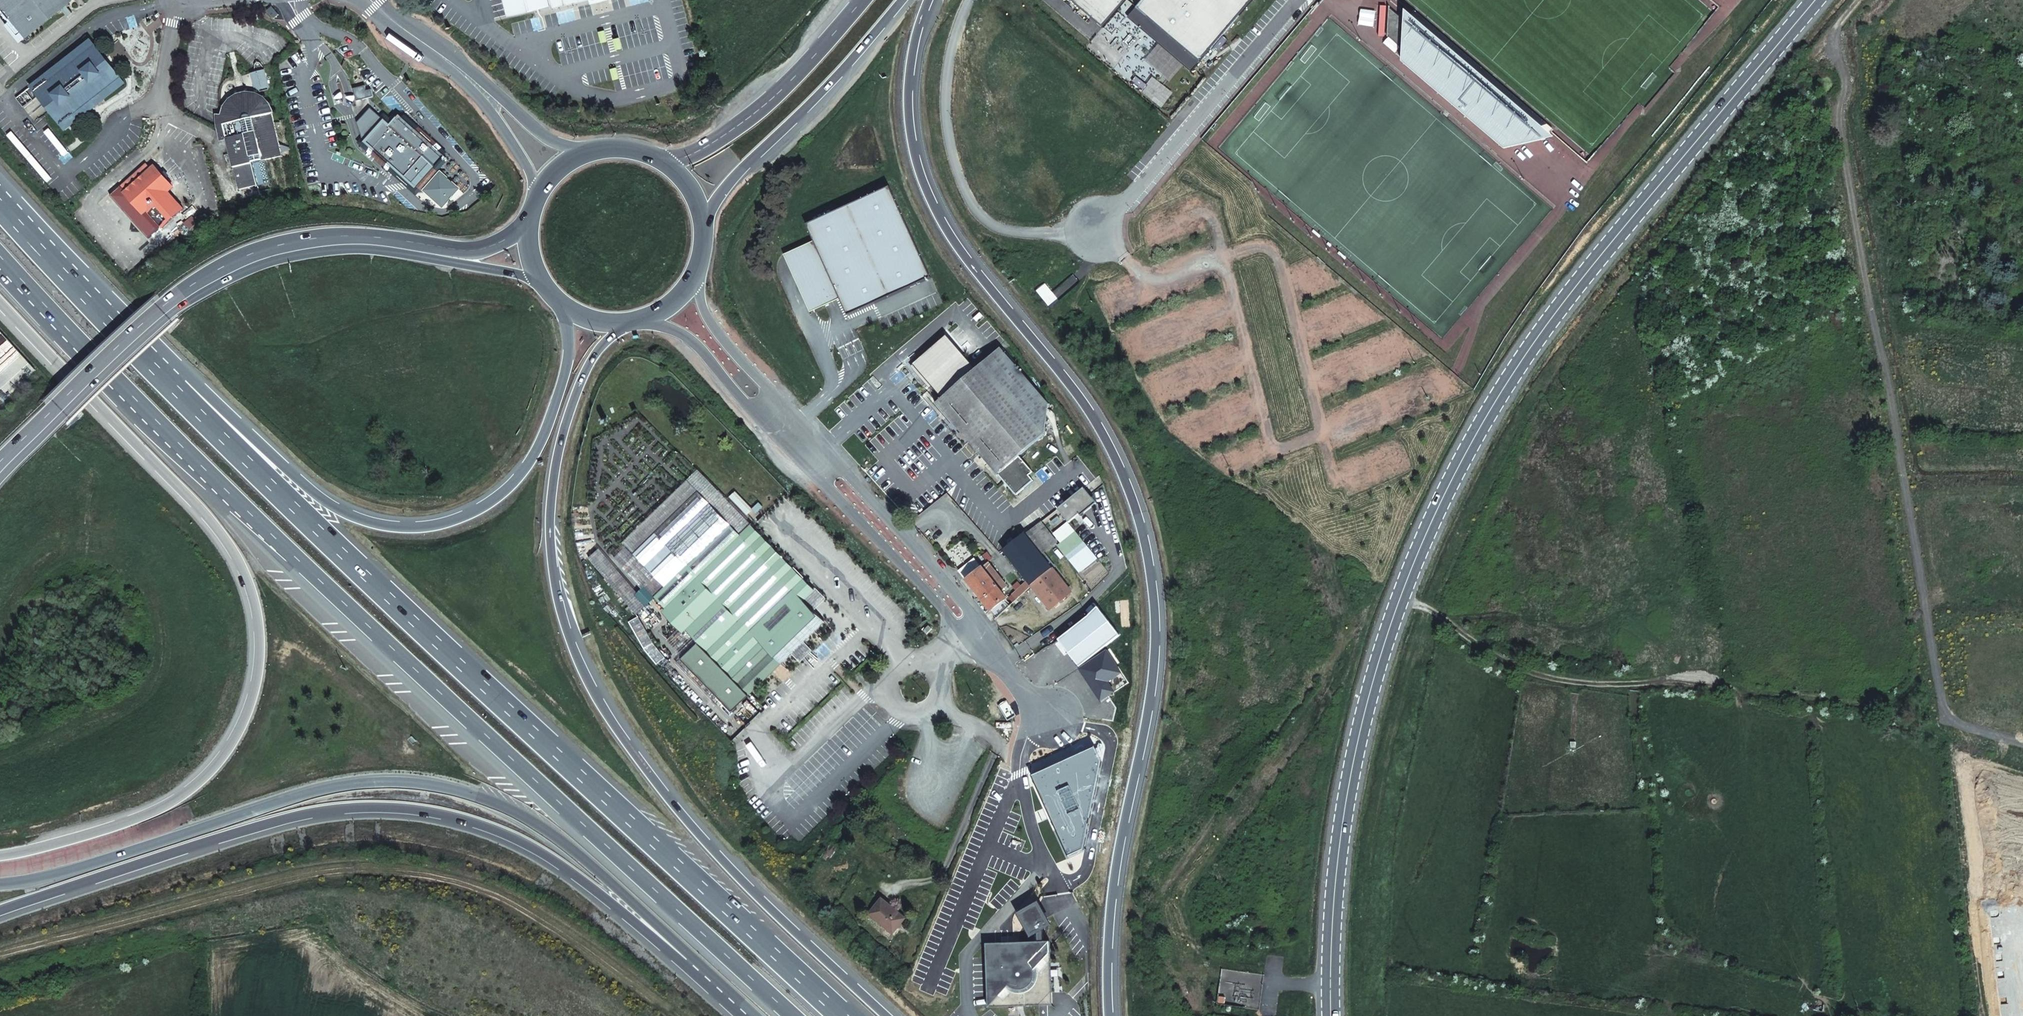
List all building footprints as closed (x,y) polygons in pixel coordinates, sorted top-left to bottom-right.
[(23,39),(70,2),(69,0),(0,0),(0,10),(23,39)] [(518,24),(555,13),(552,0),(504,0),(509,18),(518,24)] [(555,13),(556,17),(619,0),(552,0),(555,13)] [(1103,28),(1127,0),(1070,0),(1103,28)] [(1136,8),(1200,62),(1253,0),(1143,0),(1136,8)] [(279,16),(272,8),(267,12),(274,20),(279,16)] [(76,115),(81,121),(122,88),(87,45),(46,78),(50,84),(86,55),(111,87),(76,115)] [(46,78),(28,92),(63,135),(81,121),(76,115),(111,87),(86,55),(50,84),(46,78)] [(269,88),(265,69),(253,71),(257,91),(260,90),(269,88)] [(364,87),(354,89),(357,101),(367,99),(364,87)] [(266,102),(255,95),(243,95),(232,100),(225,112),(224,125),(222,130),(219,130),(221,141),(228,140),(239,189),(270,182),(265,161),(283,157),(273,114),(266,102)] [(437,166),(391,125),(390,126),(384,120),(371,109),(358,123),(362,139),(366,140),(372,146),(371,147),(416,188),(421,188),(425,183),(427,181),(429,178),(437,170),(437,166)] [(126,196),(125,197),(143,217),(146,214),(162,231),(184,211),(168,194),(172,189),(166,182),(161,177),(154,170),(151,173),(145,167),(120,190),(126,196)] [(460,189),(441,173),(433,182),(431,184),(428,187),(425,191),(443,207),(460,189)] [(433,182),(429,178),(427,181),(425,183),(428,187),(431,184),(433,182)] [(894,189),(811,226),(818,243),(844,301),(852,318),(935,280),(894,189)] [(844,301),(818,243),(789,256),(815,314),(844,301)] [(1000,349),(935,401),(1017,495),(1033,481),(1028,475),(1033,471),(1019,455),(1043,434),(1046,399),(1000,349)] [(698,491),(741,534),(750,524),(708,481),(699,471),(624,544),(634,554),(645,543),(698,491)] [(1085,487),(1060,508),(1070,522),(1081,513),(1082,515),(1085,513),(1083,511),(1094,502),(1085,491),(1087,489),(1085,487)] [(698,491),(645,543),(667,565),(655,576),(645,586),(654,596),(698,641),(681,658),(734,711),(825,621),(815,610),(825,600),(751,524),(750,524),(741,534),(698,491)] [(1041,553),(1056,542),(1041,523),(1026,534),(1041,553)] [(1032,586),(1053,569),(1041,553),(1026,534),(1004,551),(1028,581),(1032,586)] [(667,565),(645,543),(634,554),(655,576),(667,565)] [(647,603),(638,593),(600,548),(589,558),(636,613),(647,603)] [(958,572),(965,581),(982,568),(975,559),(958,572)] [(988,563),(982,568),(1001,591),(1007,586),(988,563)] [(993,614),(996,619),(1011,607),(1012,605),(1007,599),(1001,591),(982,568),(965,581),(991,615),(993,614)] [(1050,610),(1071,593),(1053,569),(1032,586),(1033,588),(1050,610)] [(1021,597),(1033,588),(1032,586),(1028,581),(1016,591),(1021,597)] [(647,603),(654,596),(645,586),(638,593),(647,603)] [(1007,599),(1012,605),(1021,597),(1016,591),(1007,599)] [(1089,616),(1058,639),(1079,667),(1119,635),(1098,607),(1089,616)] [(929,626),(924,631),(927,635),(932,629),(929,626)] [(1078,668),(1101,702),(1115,692),(1108,682),(1122,673),(1107,650),(1078,668)] [(1102,761),(1095,747),(1031,777),(1068,856),(1084,849),(1102,761)] [(828,847),(824,853),(831,859),(835,852),(828,847)] [(906,918),(882,899),(869,914),(893,934),(906,918)] [(1038,904),(1021,914),(1032,934),(1049,924),(1038,904)] [(1989,910),(2001,1015),(2022,1015),(2022,906),(1989,910)] [(1013,943),(986,944),(988,1008),(1040,1006),(1053,992),(1050,941),(1013,943)]
